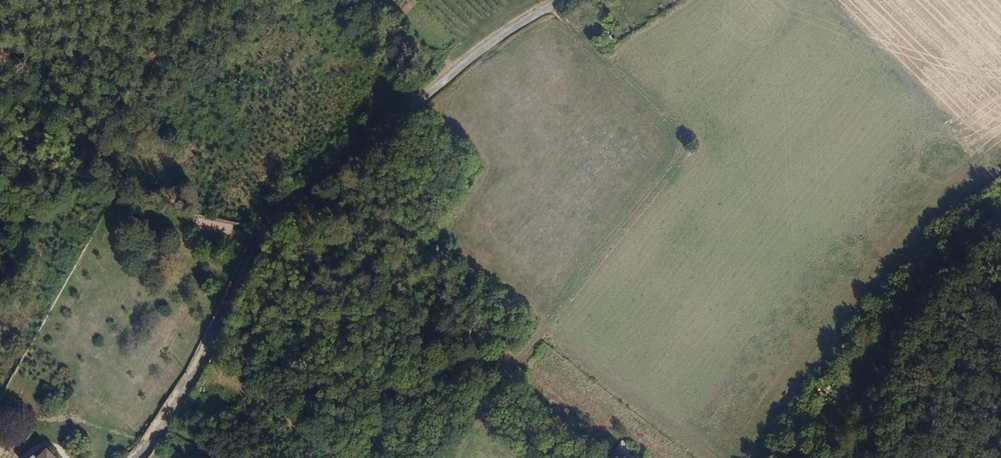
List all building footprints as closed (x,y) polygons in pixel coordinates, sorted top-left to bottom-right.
[(615,447),(620,454),(629,448),(625,441),(615,447)] [(49,449),(40,457),(57,457),(49,449)]
